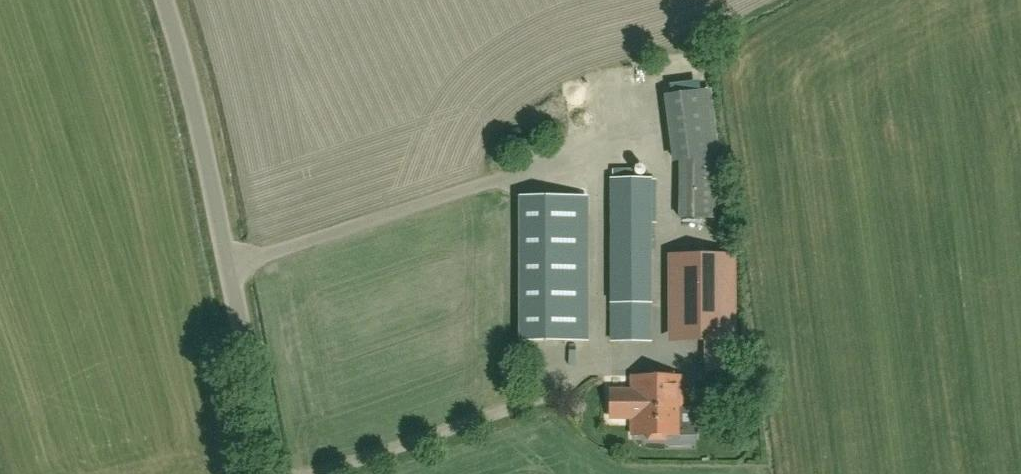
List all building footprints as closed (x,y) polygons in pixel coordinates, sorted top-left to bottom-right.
[(679,162),(678,219),(718,220),(720,156),(710,90),(663,96),(673,163),(679,162)] [(650,340),(650,180),(612,180),(612,340),(650,340)] [(522,197),(522,340),(586,340),(585,197),(522,197)] [(670,256),(671,337),(707,337),(707,370),(736,370),(735,255),(670,256)] [(681,436),(682,377),(632,377),(632,391),(611,391),(611,418),(632,418),(632,436),(681,436)]
